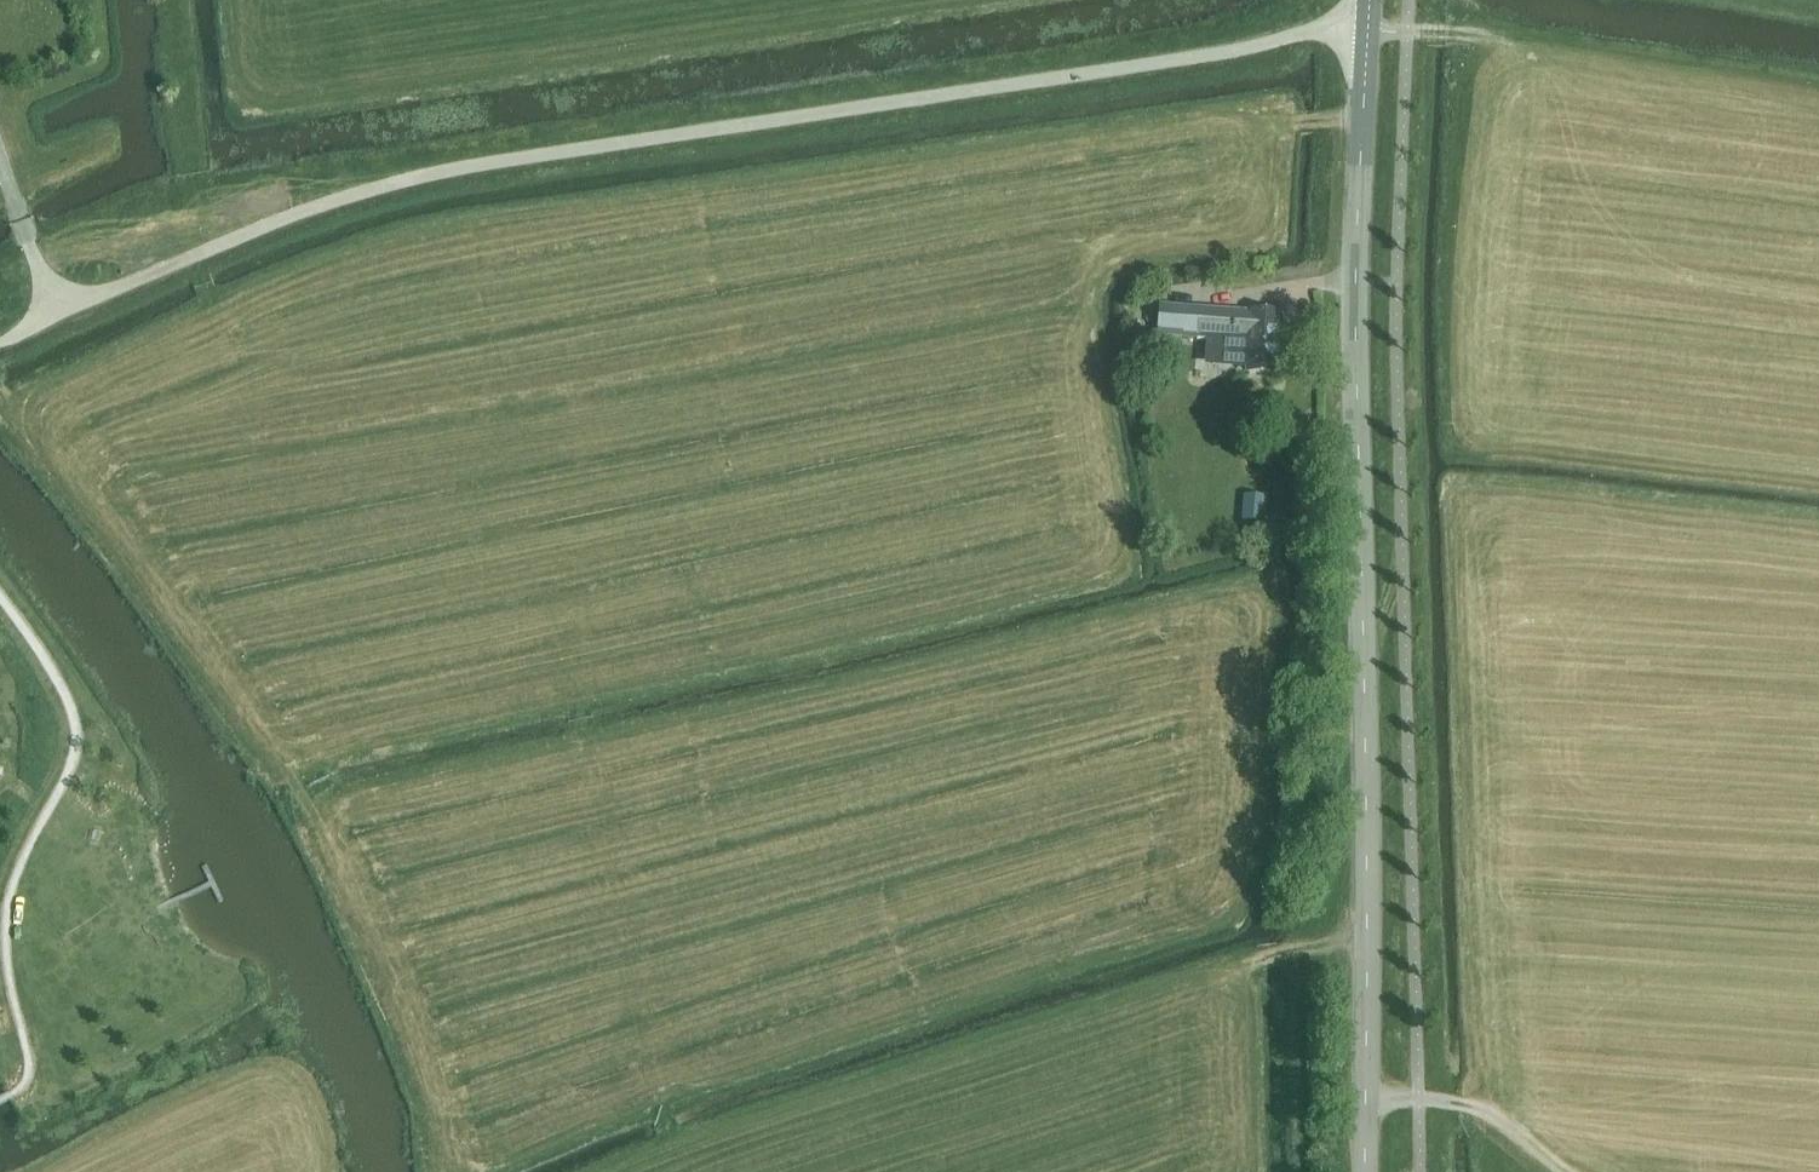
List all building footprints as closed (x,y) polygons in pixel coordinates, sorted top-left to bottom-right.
[(1188,291),(1161,289),(1159,321),(1185,323),(1188,291)] [(1272,373),(1275,313),(1198,308),(1196,339),(1207,340),(1205,364),(1248,367),(1248,372),(1272,373)] [(1261,523),(1263,497),(1243,495),(1241,522),(1261,523)]
